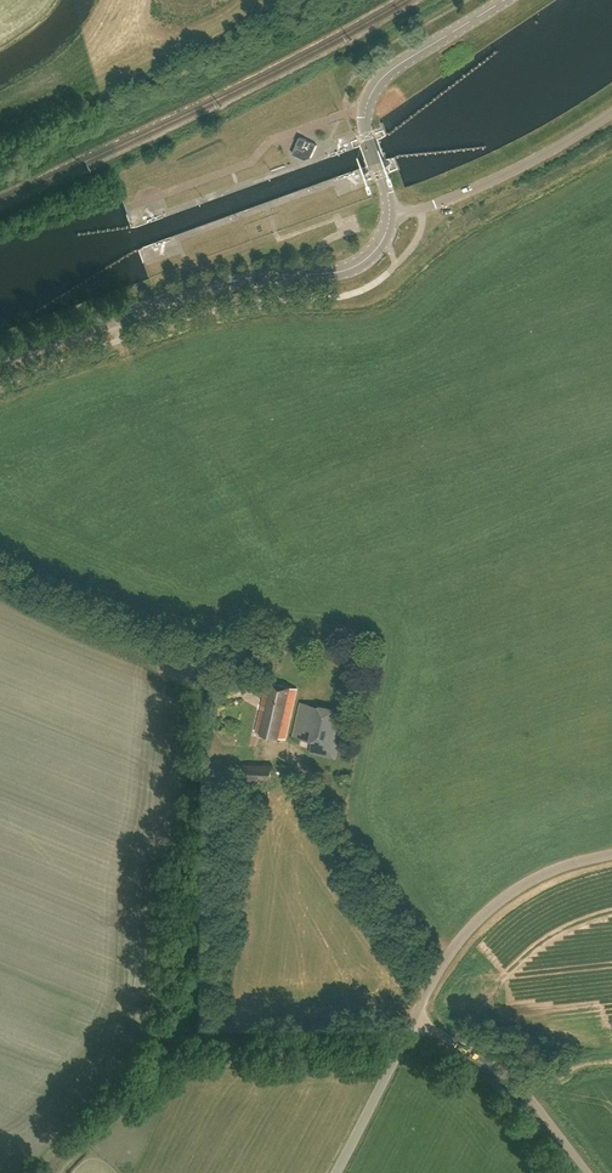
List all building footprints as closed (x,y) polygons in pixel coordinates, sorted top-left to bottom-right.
[(311,157),(317,144),(307,140),(300,136),(297,143),(293,153),(306,159),(311,157)] [(286,737),(299,687),(269,680),(257,730),(286,737)] [(336,758),(347,712),(302,701),(294,736),(313,740),(310,752),(336,758)] [(273,781),(273,764),(242,763),(241,784),(249,785),(249,782),(258,782),(258,781),(273,781)]
